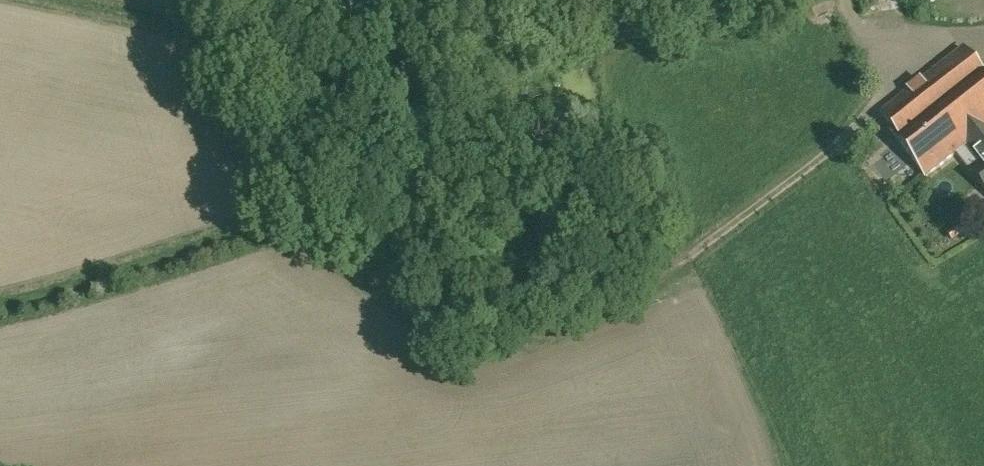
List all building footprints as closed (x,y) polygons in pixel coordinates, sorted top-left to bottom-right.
[(878,114),(926,176),(966,145),(982,165),(972,173),(983,188),(983,77),(962,49),(878,114)]
